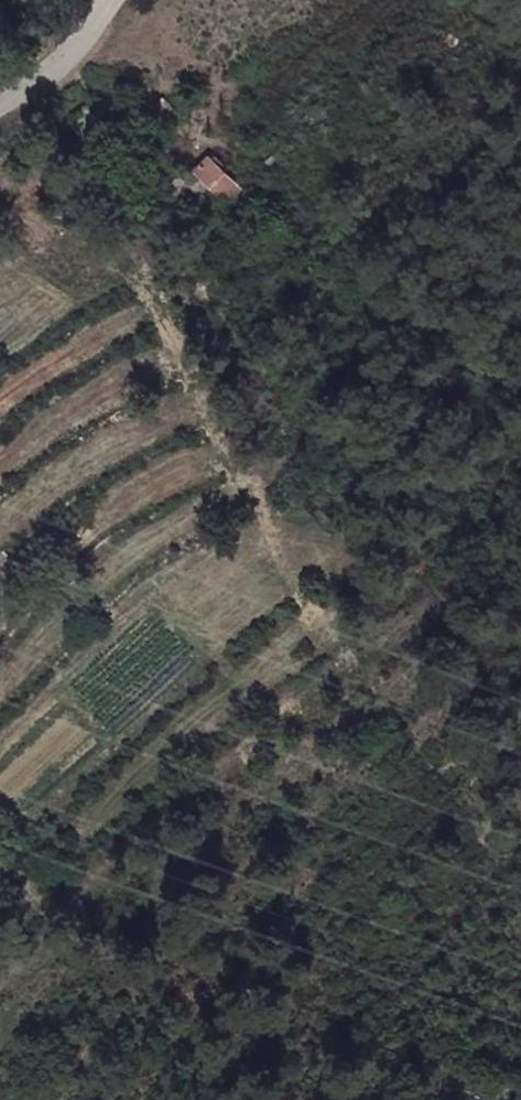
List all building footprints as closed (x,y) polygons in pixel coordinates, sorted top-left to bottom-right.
[(223,167),(207,152),(187,177),(180,172),(167,186),(188,203),(223,167)]
